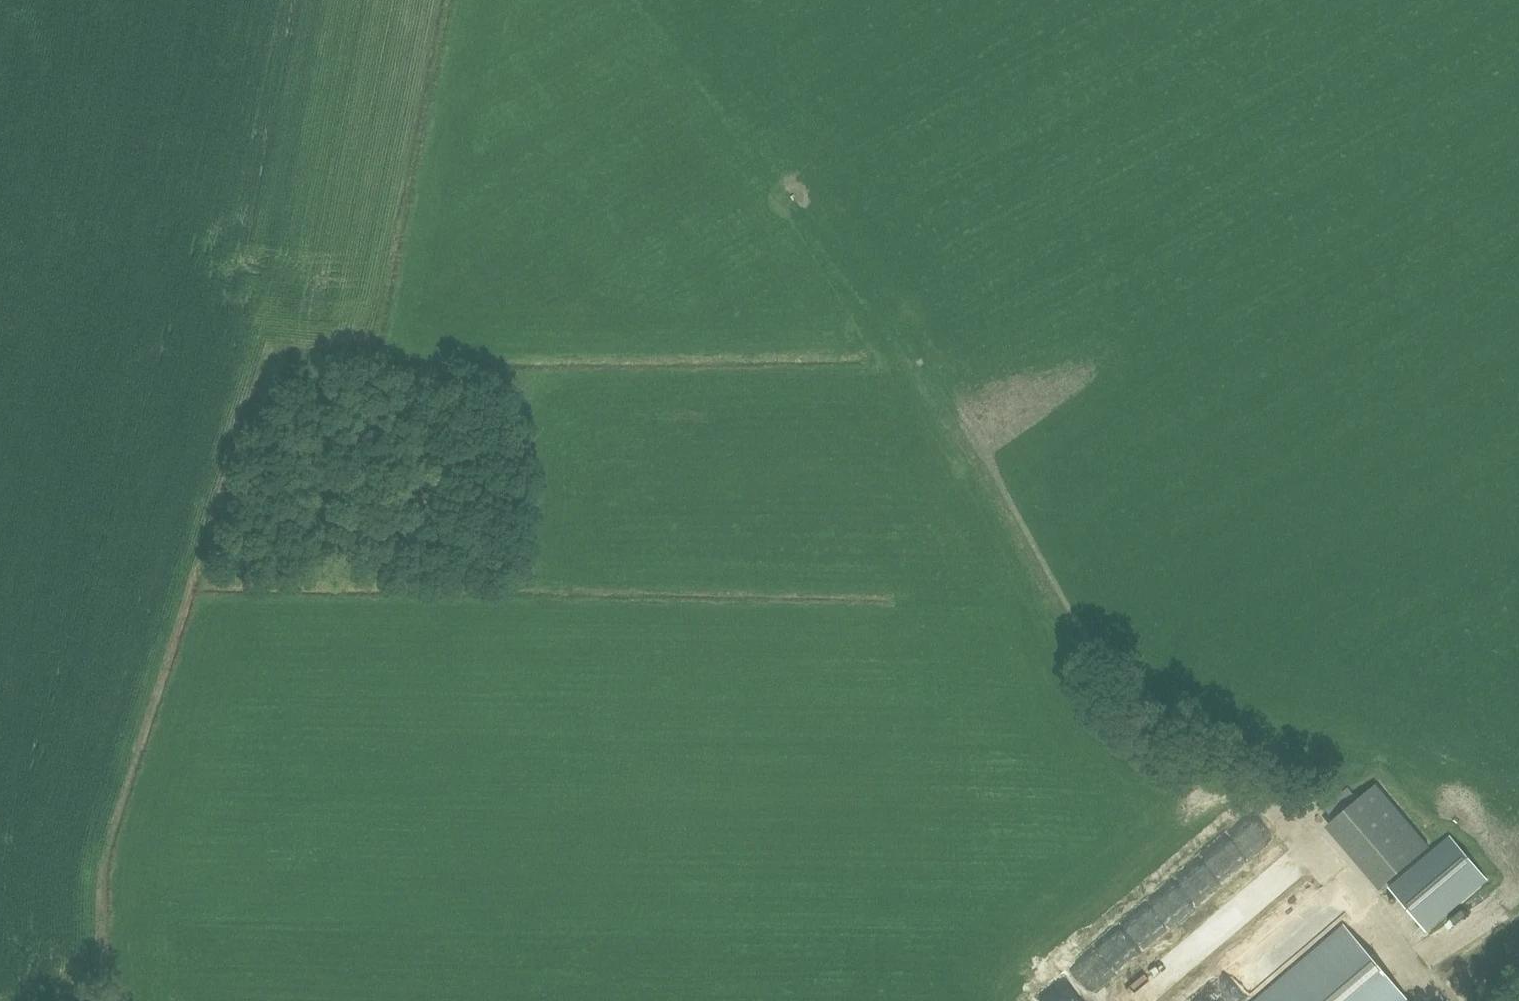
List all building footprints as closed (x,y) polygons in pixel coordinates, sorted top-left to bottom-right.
[(1486,879),(1450,836),(1389,888),(1426,930),(1486,879)] [(1257,1000),(1408,1000),(1344,926),(1257,1000)] [(1122,999),(1123,1000),(1163,1000),(1212,972),(1201,952),(1122,999)]
